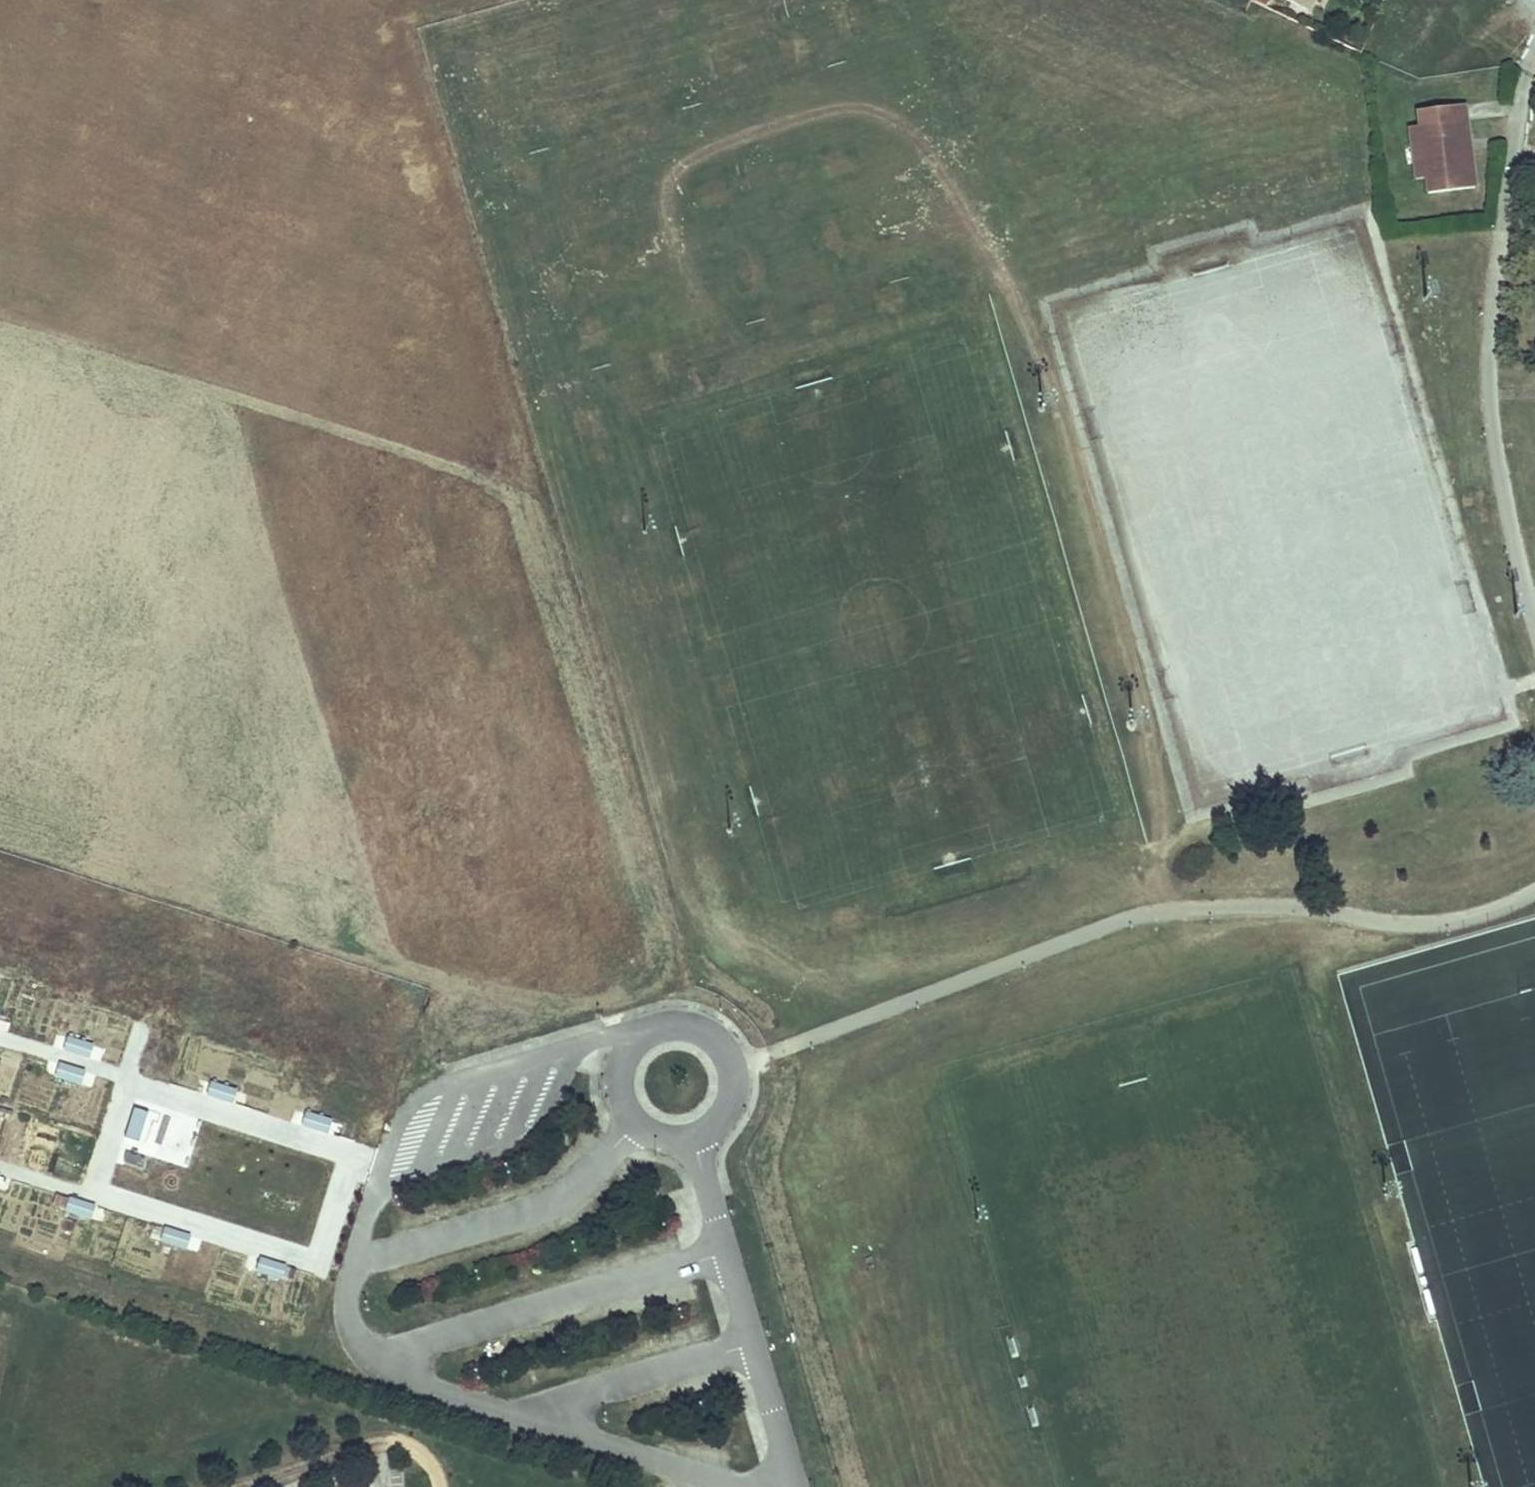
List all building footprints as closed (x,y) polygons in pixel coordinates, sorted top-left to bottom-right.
[(1460,121),(1465,121),(1463,104),(1453,105),(1455,122),(1460,121)] [(1465,121),(1460,121),(1455,122),(1453,105),(1417,110),(1419,125),(1425,177),(1427,193),(1474,187),(1469,150),(1460,152),(1459,141),(1468,139),(1465,121)] [(1425,177),(1419,125),(1409,127),(1415,178),(1425,177)] [(1460,152),(1469,150),(1468,139),(1459,141),(1460,152)]
